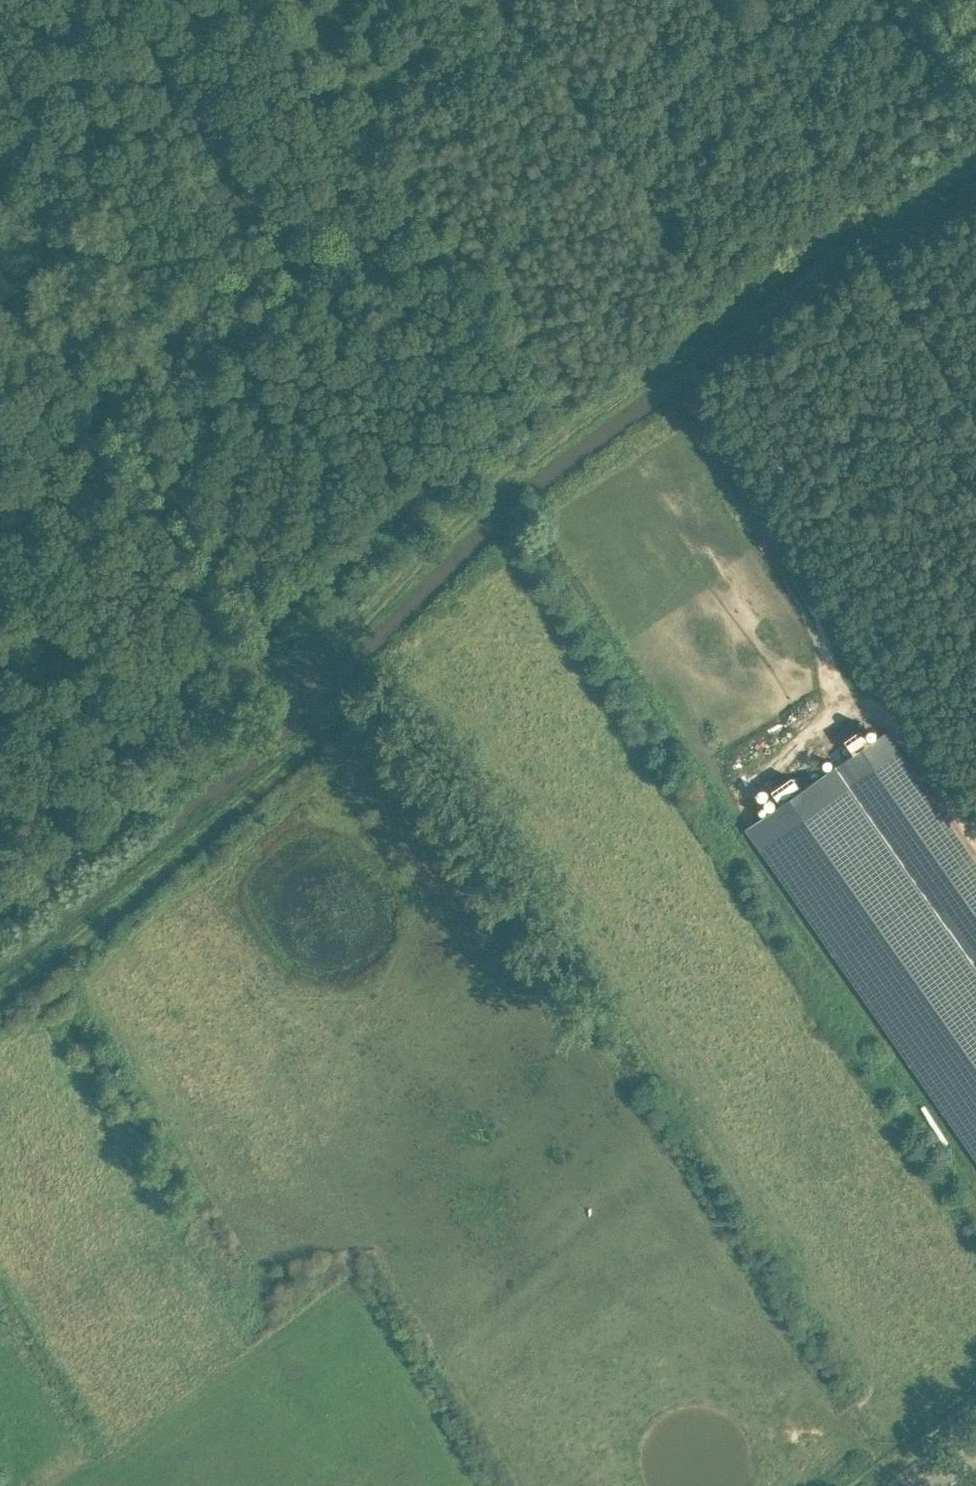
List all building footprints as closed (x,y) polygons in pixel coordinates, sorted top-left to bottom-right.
[(975,1157),(975,861),(888,735),(749,831),(975,1157)]
